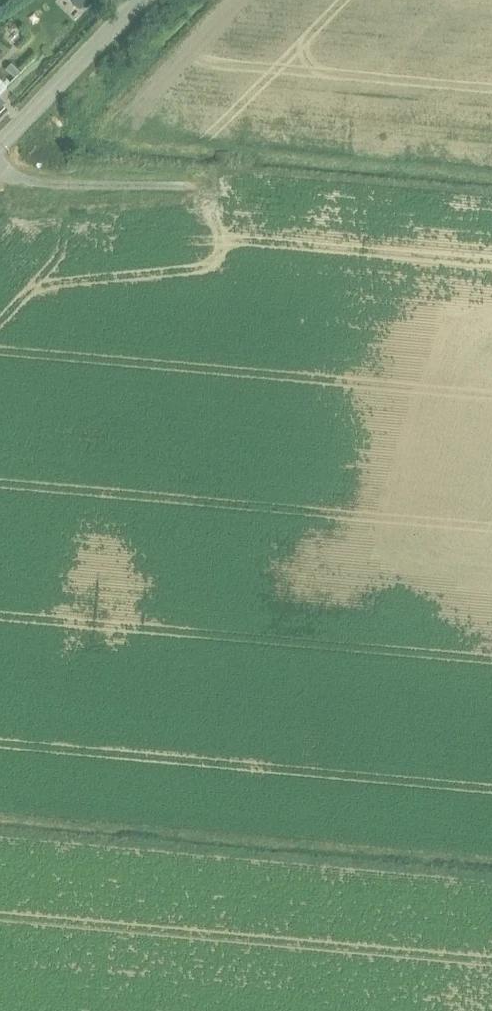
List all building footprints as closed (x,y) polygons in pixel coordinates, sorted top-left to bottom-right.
[(74,2),(81,9),(89,1),(87,0),(72,0),(74,2)]
